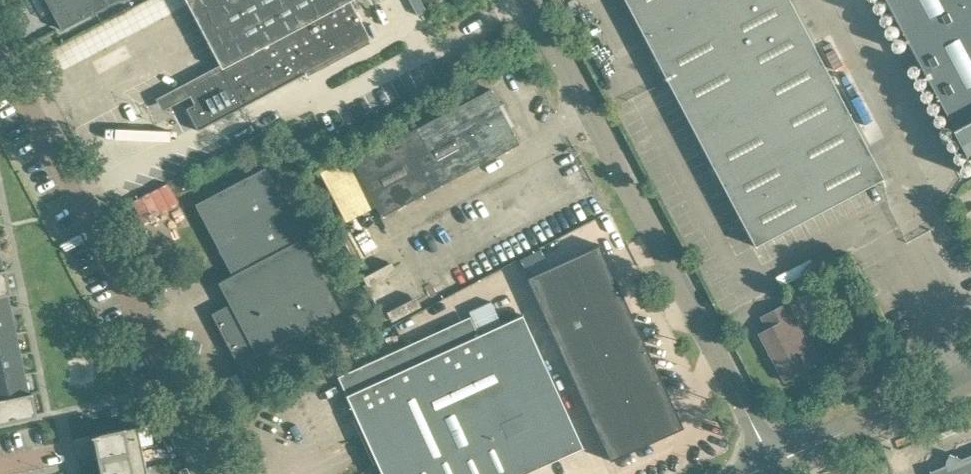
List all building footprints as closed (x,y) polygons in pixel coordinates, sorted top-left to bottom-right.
[(41,17),(52,12),(61,29),(85,16),(83,10),(88,7),(91,13),(115,0),(32,0),(41,17)] [(225,63),(218,66),(221,71),(186,89),(189,96),(194,104),(187,108),(198,129),(240,107),(370,39),(350,1),(348,1),(348,0),(192,0),(225,63)] [(754,246),(883,178),(789,0),(624,0),(754,246)] [(970,155),(970,0),(890,0),(970,155)] [(467,69),(463,60),(462,58),(448,65),(454,76),(467,69)] [(351,162),(375,207),(380,216),(519,143),(490,88),(351,162)] [(211,313),(245,379),(297,352),(290,337),(340,311),(264,167),(195,204),(232,274),(218,282),(229,303),(211,313)] [(527,277),(611,460),(683,427),(599,244),(527,277)] [(8,291),(4,271),(5,271),(5,270),(0,271),(0,293),(8,291)] [(11,312),(11,311),(10,311),(6,293),(8,292),(8,291),(0,293),(0,314),(11,312)] [(759,333),(785,382),(822,363),(790,301),(761,316),(768,329),(759,333)] [(16,332),(15,332),(11,313),(11,312),(0,314),(0,336),(16,332)] [(346,395),(382,473),(523,473),(556,459),(582,447),(574,429),(538,351),(531,334),(521,314),(478,335),(346,395)] [(20,352),(19,352),(15,333),(16,333),(16,332),(0,336),(0,357),(20,352)] [(24,373),(24,372),(23,372),(19,353),(20,353),(20,352),(0,357),(0,378),(24,373)] [(31,393),(31,392),(28,392),(24,374),(24,373),(0,378),(0,399),(31,393)] [(0,399),(0,422),(35,414),(30,394),(31,393),(0,399)] [(95,456),(141,446),(137,425),(91,435),(91,436),(94,436),(98,455),(95,456)] [(159,433),(164,442),(171,438),(166,429),(159,433)] [(171,438),(164,442),(169,451),(176,447),(171,438)] [(146,466),(141,446),(95,456),(95,457),(98,456),(102,473),(110,473),(146,466)] [(931,471),(932,473),(970,473),(970,455),(931,471)]
